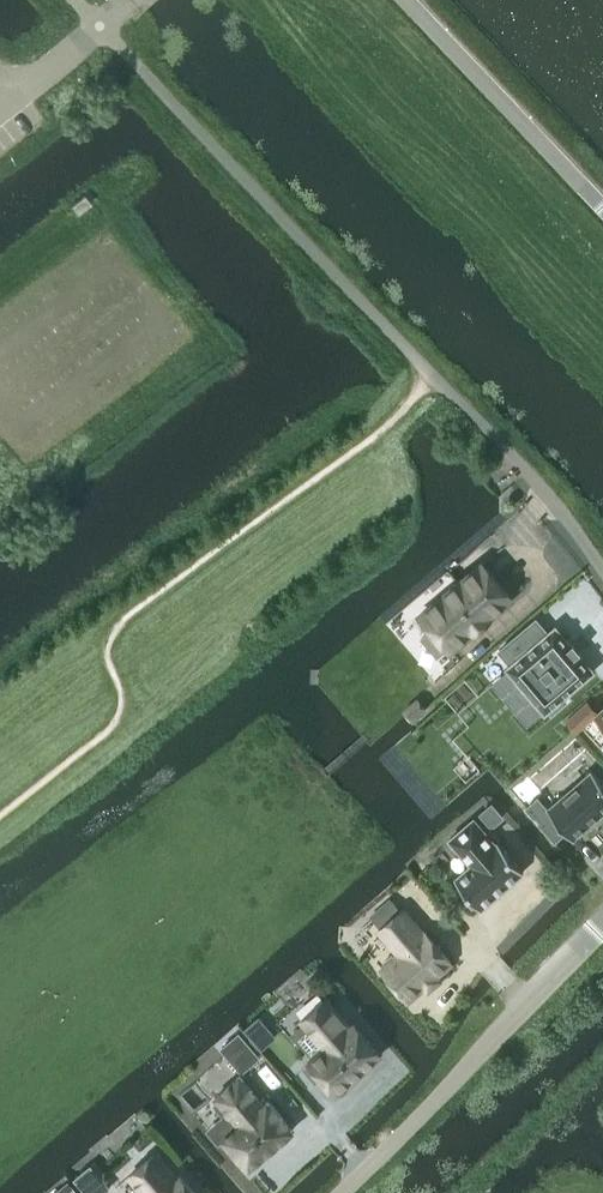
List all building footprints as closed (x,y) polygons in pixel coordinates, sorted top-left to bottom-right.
[(84,193),(70,204),(77,213),(91,202),(84,193)] [(422,637),(437,655),(447,646),(450,650),(474,629),(475,630),(488,619),(488,618),(512,597),(482,563),(421,615),(432,628),(422,637)] [(537,618),(500,650),(502,652),(513,664),(510,665),(508,667),(510,670),(510,669),(544,709),(546,712),(548,710),(548,709),(549,709),(553,713),(567,700),(563,696),(586,677),(591,672),(592,673),(594,671),(592,668),(592,669),(579,653),(582,650),(581,649),(580,650),(574,644),(575,642),(574,641),(571,644),(558,629),(558,628),(556,626),(554,628),(549,633),(539,621),(537,618)] [(418,698),(404,710),(413,719),(426,708),(418,698)] [(589,700),(567,720),(578,731),(585,725),(599,711),(589,700)] [(585,725),(596,737),(602,730),(602,708),(585,725)] [(527,807),(556,840),(557,839),(567,830),(574,838),(602,813),(602,781),(593,769),(548,807),(539,796),(528,805),(527,807)] [(494,823),(503,816),(492,803),(481,812),(490,823),(494,823)] [(473,906),(476,903),(481,908),(524,870),(499,841),(496,844),(474,818),(450,838),(473,864),(456,879),(468,893),(465,896),(473,906)] [(382,969),(409,999),(452,962),(426,931),(425,932),(404,908),(402,910),(394,901),(373,918),(381,927),(380,929),(401,953),(397,956),(392,954),(384,961),(386,966),(382,969)] [(322,1075),(336,1091),(352,1077),(352,1078),(364,1067),(363,1067),(379,1053),(354,1024),(351,1027),(327,999),(303,1019),(327,1047),(304,1067),(316,1080),(322,1075)] [(246,1028),(262,1047),(275,1036),(259,1017),(246,1028)] [(222,1047),(242,1071),(259,1056),(239,1033),(222,1047)] [(209,1098),(192,1112),(220,1144),(225,1139),(249,1167),(293,1129),(268,1100),(264,1103),(240,1075),(223,1056),(195,1081),(209,1098)] [(180,1174),(177,1177),(156,1152),(130,1175),(146,1192),(196,1192),(180,1174)] [(74,1175),(89,1192),(101,1192),(109,1186),(89,1163),(74,1175)] [(55,1192),(79,1192),(69,1181),(55,1192)]
